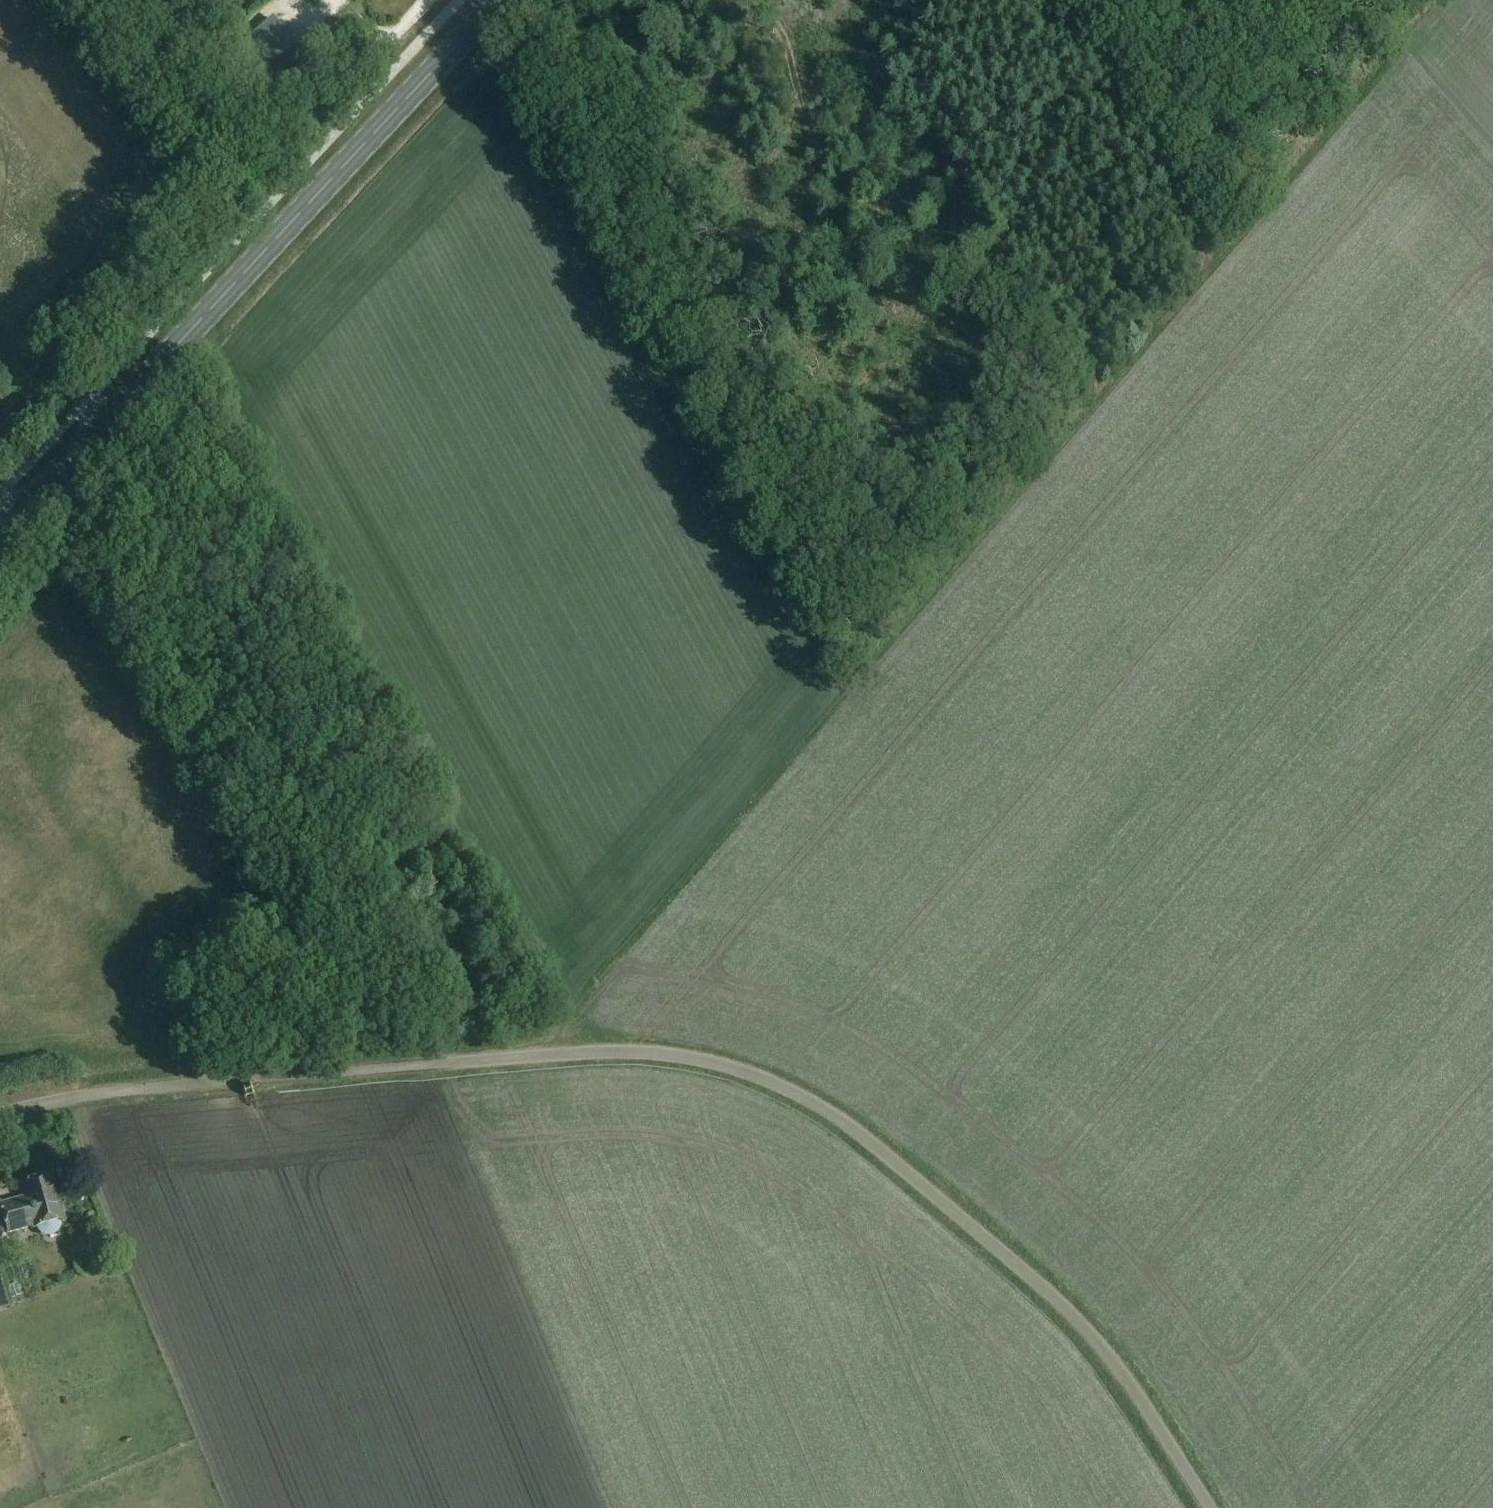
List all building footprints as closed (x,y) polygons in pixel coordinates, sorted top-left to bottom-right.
[(261,76),(296,45),(273,17),(239,46),(233,52),(257,79),(261,76)] [(61,1229),(61,1226),(65,1225),(60,1210),(63,1209),(59,1196),(57,1196),(53,1182),(24,1190),(28,1203),(2,1210),(10,1239),(36,1232),(36,1233),(38,1233),(39,1234),(40,1235),(42,1236),(43,1236),(47,1237),(50,1237),(53,1237),(55,1236),(56,1235),(59,1233),(60,1232),(61,1229)]
